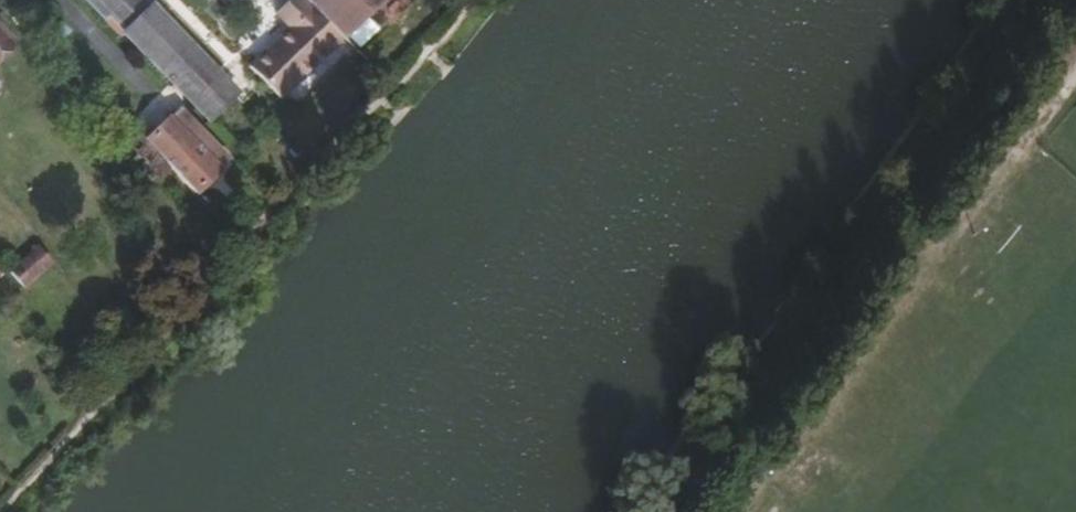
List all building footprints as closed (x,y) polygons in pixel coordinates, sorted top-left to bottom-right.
[(147,0),(142,0),(115,24),(200,112),(229,84),(147,0)] [(307,4),(305,6),(298,0),(281,0),(271,10),(285,24),(283,25),(316,57),(337,36),(307,4)] [(307,4),(337,36),(339,38),(377,0),(302,0),(307,4)] [(316,57),(283,25),(246,62),(278,94),(290,82),(261,53),(278,35),(308,64),(316,57)] [(308,64),(278,35),(261,53),(290,82),(308,64)] [(220,169),(168,115),(141,141),(167,167),(193,195),(220,169)] [(167,167),(141,141),(125,125),(119,131),(161,173),(167,167)] [(52,262),(36,245),(11,268),(26,286),(52,262)]
